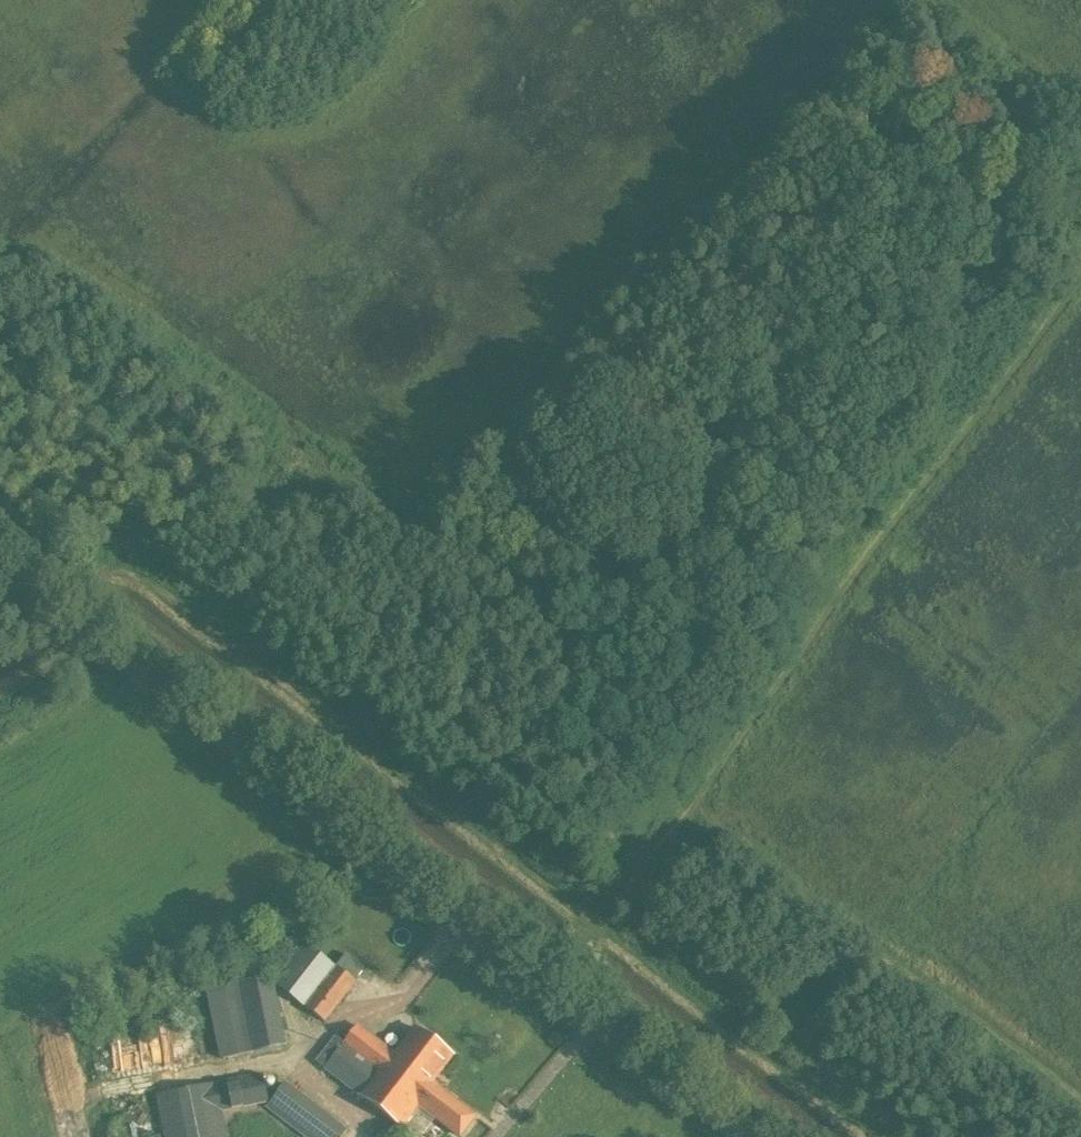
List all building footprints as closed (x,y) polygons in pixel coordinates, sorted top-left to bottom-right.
[(325,1021),(357,980),(306,941),(274,982),(325,1021)] [(221,1059),(286,1046),(272,976),(207,990),(221,1059)] [(396,1053),(358,1024),(344,1042),(336,1036),(318,1061),(404,1126),(409,1119),(425,1131),(436,1117),(460,1135),(476,1115),(433,1083),(453,1056),(415,1027),(396,1053)] [(268,1103),(262,1073),(155,1094),(164,1136),(227,1136),(222,1112),(268,1103)] [(268,1103),(264,1107),(303,1136),(342,1136),(347,1130),(285,1081),(268,1103)]
